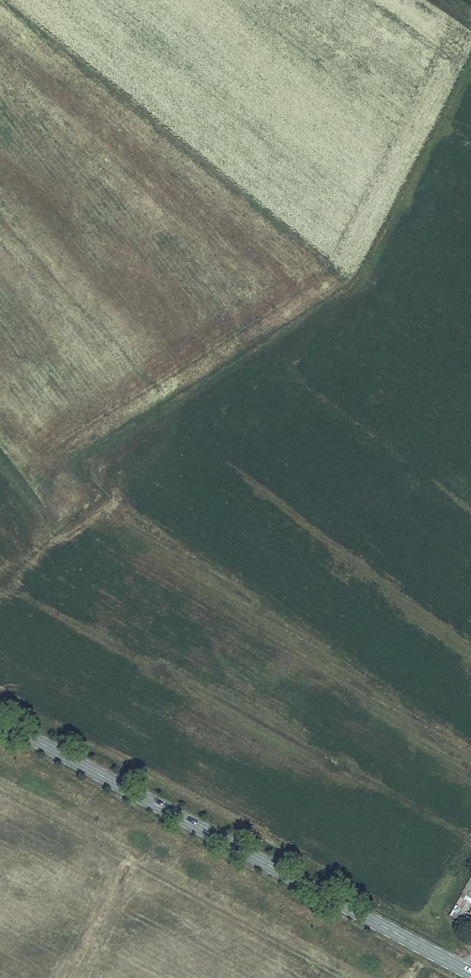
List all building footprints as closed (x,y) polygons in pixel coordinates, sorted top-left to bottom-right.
[(459,909),(469,913),(470,906),(470,877),(459,909)]
